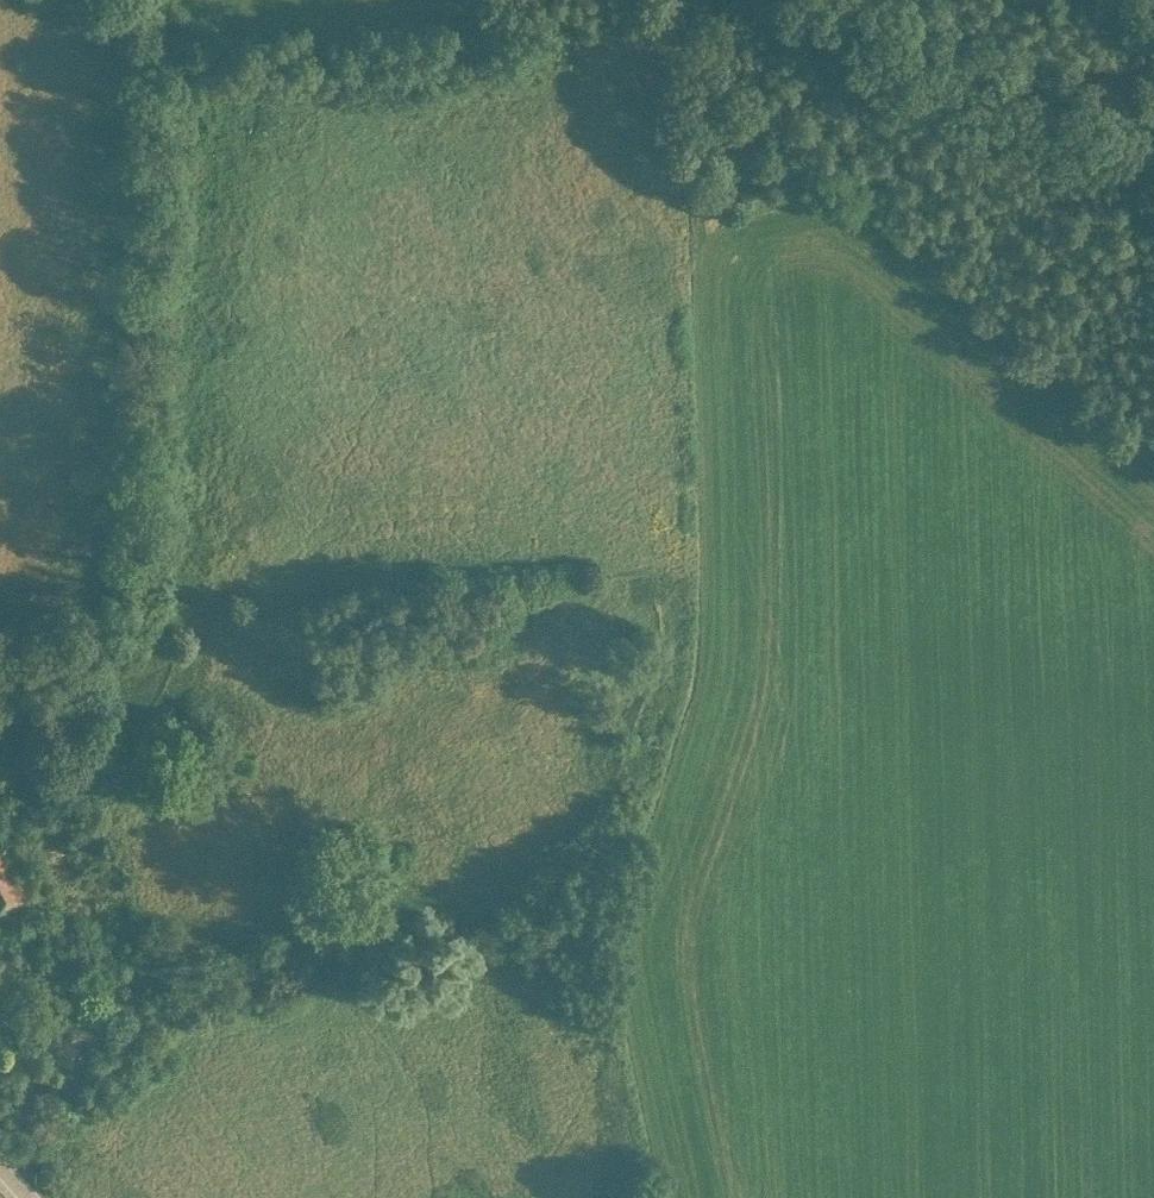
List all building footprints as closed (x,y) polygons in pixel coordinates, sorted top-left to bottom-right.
[(3,842),(0,844),(0,908),(6,920),(36,904),(3,842)]
